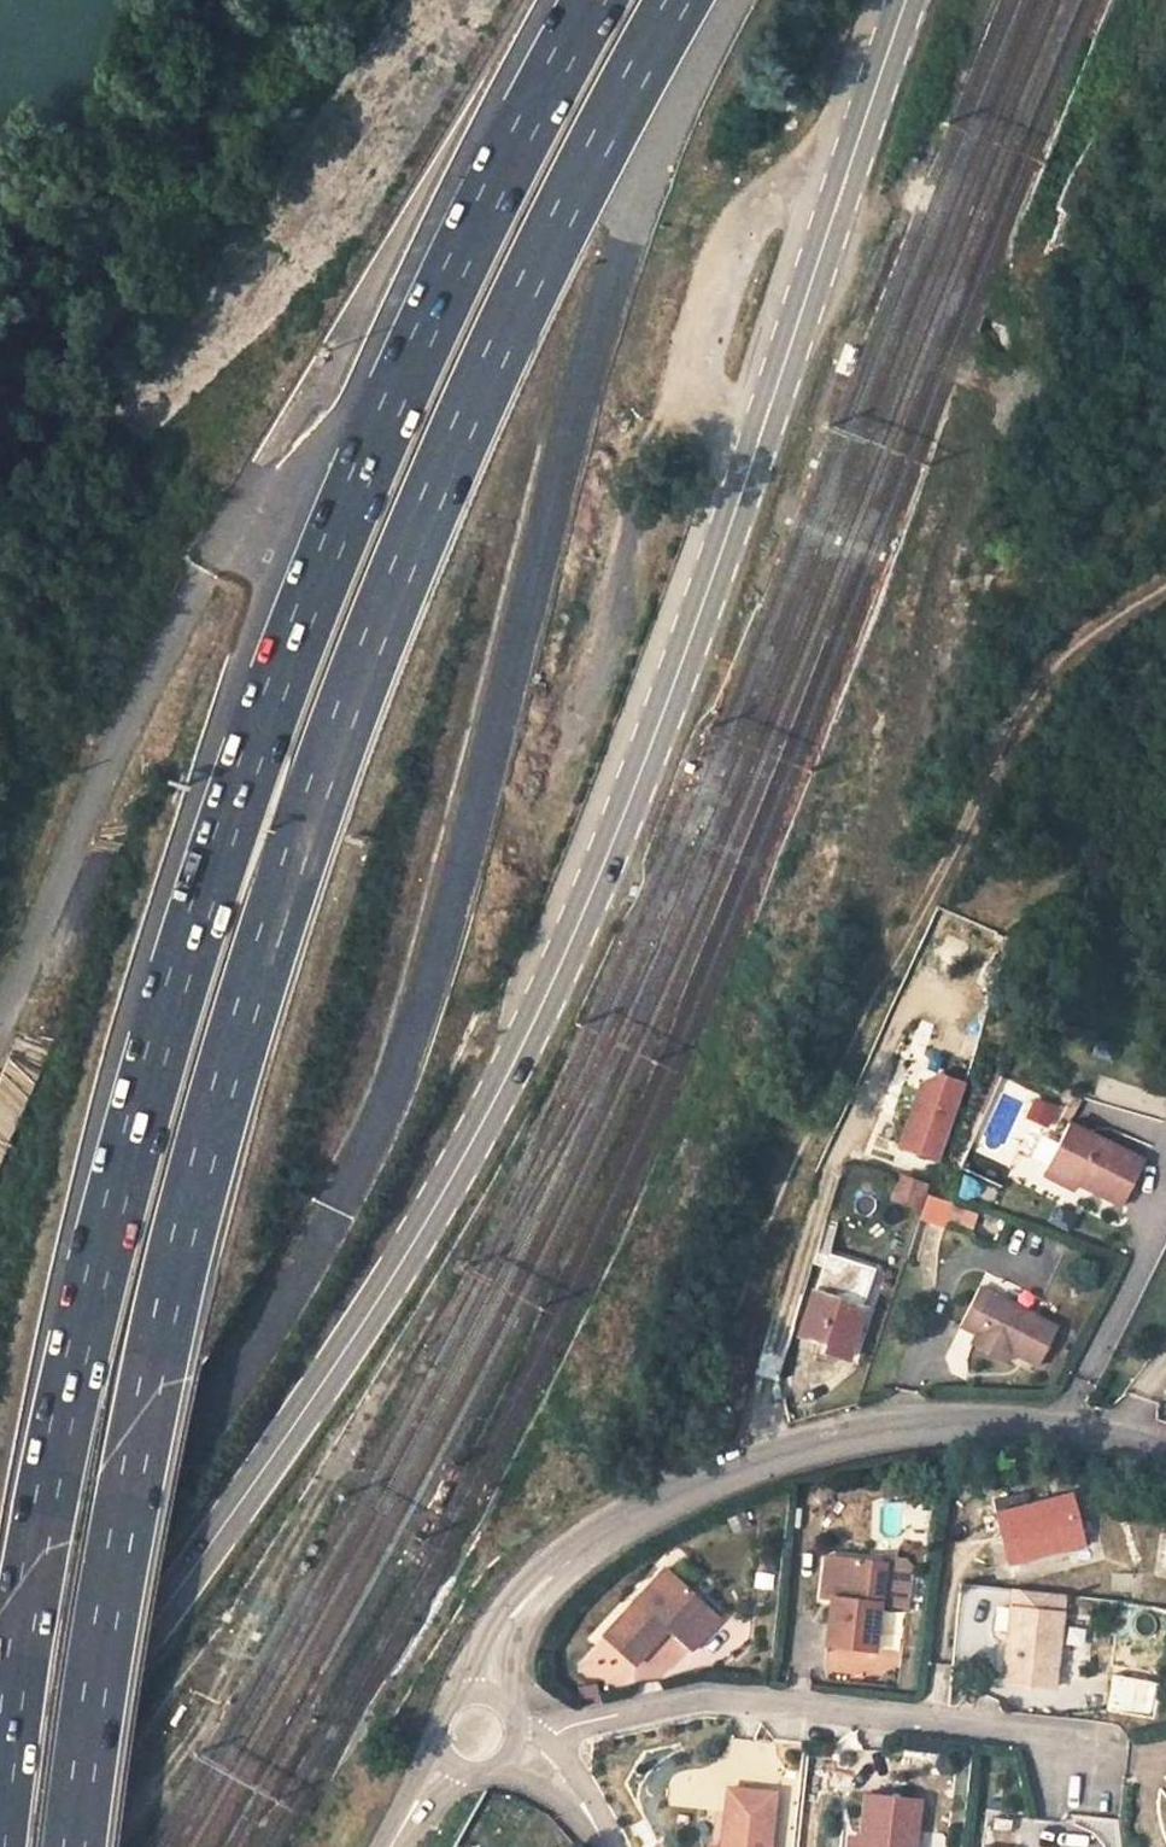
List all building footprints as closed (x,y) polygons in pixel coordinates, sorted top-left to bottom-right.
[(938,1162),(964,1083),(936,1074),(920,1081),(897,1149),(938,1162)] [(1119,1100),(1124,1082),(1099,1075),(1095,1094),(1119,1100)] [(1037,1099),(1029,1116),(1048,1125),(1056,1109),(1037,1099)] [(1046,1169),(1079,1185),(1122,1205),(1145,1160),(1070,1123),(1046,1169)] [(1076,1191),(1079,1185),(1046,1169),(1043,1176),(1076,1191)] [(900,1177),(892,1198),(918,1207),(925,1186),(900,1177)] [(949,1221),(973,1230),(978,1215),(954,1207),(949,1221)] [(823,1267),(869,1283),(874,1269),(816,1250),(812,1263),(823,1267)] [(861,1309),(869,1283),(823,1267),(814,1294),(812,1293),(798,1336),(817,1342),(813,1357),(824,1361),(827,1353),(848,1359),(864,1311),(861,1309)] [(998,1343),(1011,1350),(1038,1364),(1057,1327),(1033,1316),(1040,1302),(986,1275),(959,1324),(975,1333),(971,1342),(994,1353),(998,1343)] [(1006,1359),(1011,1350),(998,1343),(994,1353),(1006,1359)] [(1031,1491),(1000,1499),(1005,1515),(1035,1507),(1031,1491)] [(1005,1515),(1001,1516),(1014,1566),(1089,1545),(1075,1496),(1035,1507),(1005,1515)] [(1160,1530),(1157,1576),(1165,1577),(1165,1531),(1160,1530)] [(841,1562),(830,1560),(825,1600),(836,1601),(841,1562)] [(888,1567),(841,1562),(836,1601),(830,1648),(877,1654),(888,1567)] [(668,1568),(605,1638),(637,1667),(674,1626),(681,1632),(677,1636),(695,1652),(725,1619),(668,1568)] [(1025,1592),(1014,1591),(1008,1646),(1011,1646),(1015,1646),(1019,1610),(1023,1611),(1025,1592)] [(1070,1597),(1025,1592),(1023,1611),(1019,1610),(1015,1646),(1011,1646),(1007,1685),(1060,1690),(1070,1597)] [(1109,1706),(1157,1713),(1162,1678),(1114,1671),(1109,1706)] [(603,1683),(584,1688),(587,1700),(606,1695),(603,1683)] [(778,1795),(731,1789),(724,1846),(772,1846),(778,1795)] [(925,1801),(870,1794),(864,1843),(863,1846),(919,1846),(925,1801)]
